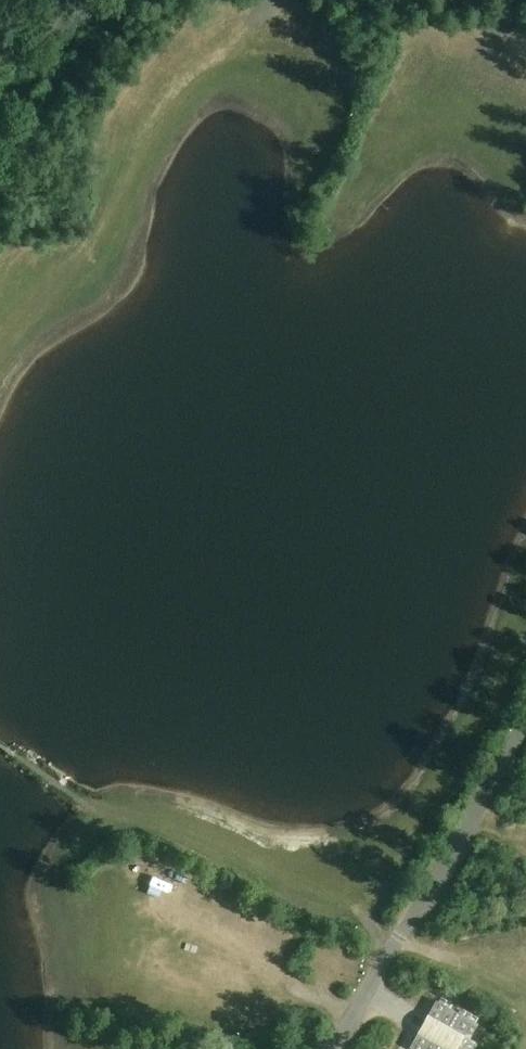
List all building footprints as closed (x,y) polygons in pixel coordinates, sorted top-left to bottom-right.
[(438,999),(411,1047),(416,1048),(475,1048),(479,1042),(471,1037),(480,1023),(438,999)]
